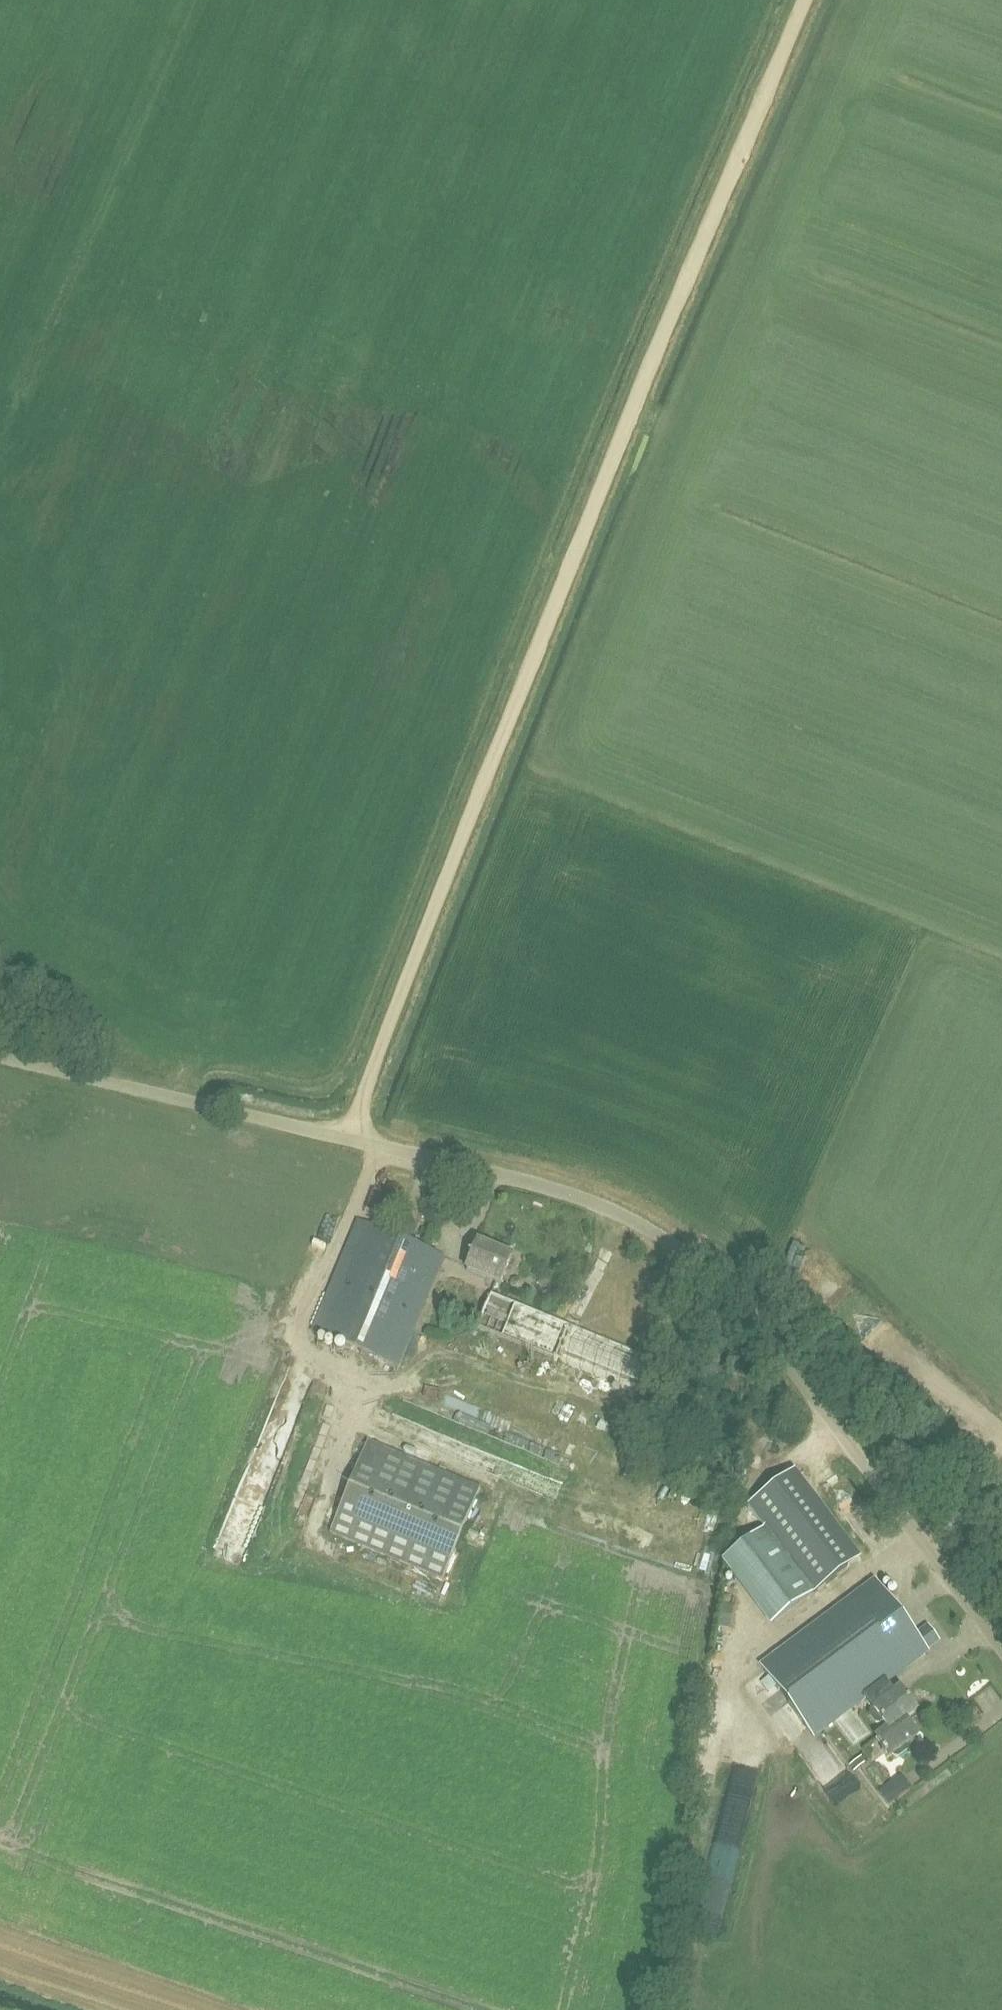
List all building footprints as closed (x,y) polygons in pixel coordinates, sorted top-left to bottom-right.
[(398,1367),(444,1257),(359,1222),(313,1332),(398,1367)] [(466,1273),(499,1287),(511,1259),(477,1245),(466,1273)] [(817,1286),(825,1262),(802,1254),(794,1278),(817,1286)] [(653,1361),(492,1295),(478,1328),(477,1332),(471,1345),(468,1353),(536,1380),(546,1357),(639,1395),(653,1361)] [(137,1445),(148,1432),(139,1425),(128,1438),(137,1445)] [(481,1488),(367,1441),(329,1532),(443,1579),(481,1488)] [(747,1507),(766,1532),(727,1561),(776,1626),(848,1571),(792,1498),(803,1490),(790,1473),(747,1507)] [(813,1738),(863,1700),(885,1684),(926,1653),(877,1589),(765,1674),(813,1738)] [(894,1696),(890,1691),(885,1684),(863,1700),(873,1712),(870,1714),(869,1718),(876,1726),(879,1726),(882,1724),(888,1732),(889,1734),(905,1722),(917,1713),(900,1691),(894,1696)] [(917,1737),(905,1722),(889,1734),(888,1732),(876,1741),(884,1751),(882,1752),(885,1756),(887,1755),(889,1759),(893,1756),(894,1759),(898,1759),(907,1753),(907,1749),(905,1747),(917,1737)] [(804,1752),(824,1775),(844,1758),(823,1735),(804,1752)]
